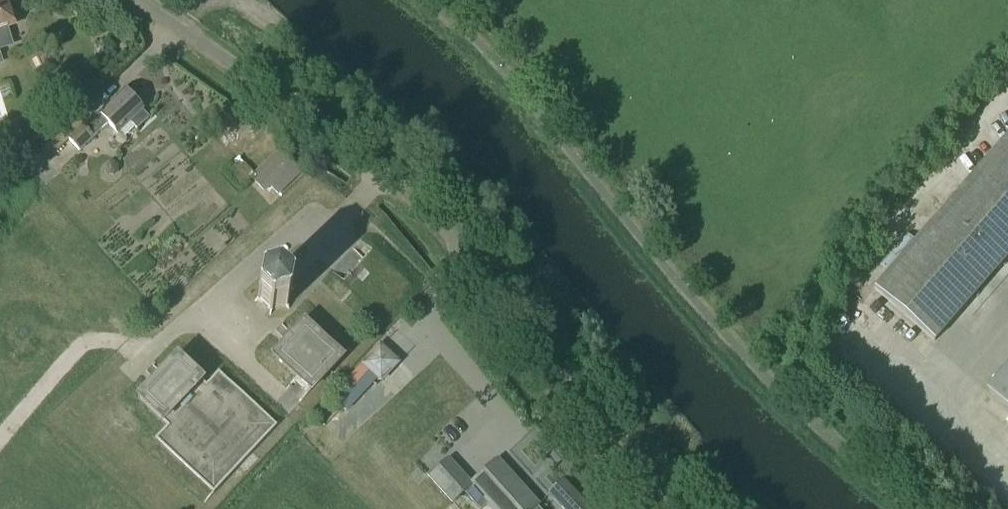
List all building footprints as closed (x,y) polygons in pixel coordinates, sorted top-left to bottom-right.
[(11,46),(5,28),(14,25),(6,0),(0,0),(0,49),(11,46)] [(82,125),(72,115),(57,129),(38,147),(50,159),(68,141),(79,152),(107,126),(115,135),(130,122),(136,130),(148,119),(141,112),(142,111),(139,108),(139,105),(135,100),(131,99),(124,91),(109,104),(107,103),(82,125)] [(873,290),(932,341),(1007,255),(1007,136),(873,290)] [(300,173),(279,151),(251,177),(264,193),(270,187),(277,195),(300,173)] [(114,162),(108,162),(104,167),(104,173),(108,177),(114,177),(118,172),(118,167),(114,162)] [(343,283),(379,317),(398,297),(361,263),(343,283)] [(279,280),(280,274),(278,274),(277,279),(262,284),(258,281),(257,282),(261,285),(258,301),(252,303),(253,304),(258,303),(270,314),(268,319),(270,319),(271,314),(287,309),(291,312),(292,311),(288,308),(291,292),(296,290),(296,289),(291,290),(279,280)] [(311,395),(346,358),(304,319),(270,356),(311,395)] [(214,495),(276,427),(218,373),(208,384),(176,354),(135,398),(167,427),(155,440),(214,495)] [(1007,407),(1007,365),(987,389),(1007,407)] [(375,380),(361,366),(333,396),(348,410),(375,380)] [(448,461),(427,479),(452,505),(464,494),(478,508),(482,508),(485,506),(488,508),(536,508),(535,508),(537,506),(497,461),(481,475),(485,480),(474,489),(448,461)] [(558,485),(552,491),(568,508),(589,508),(563,481),(558,485)]
